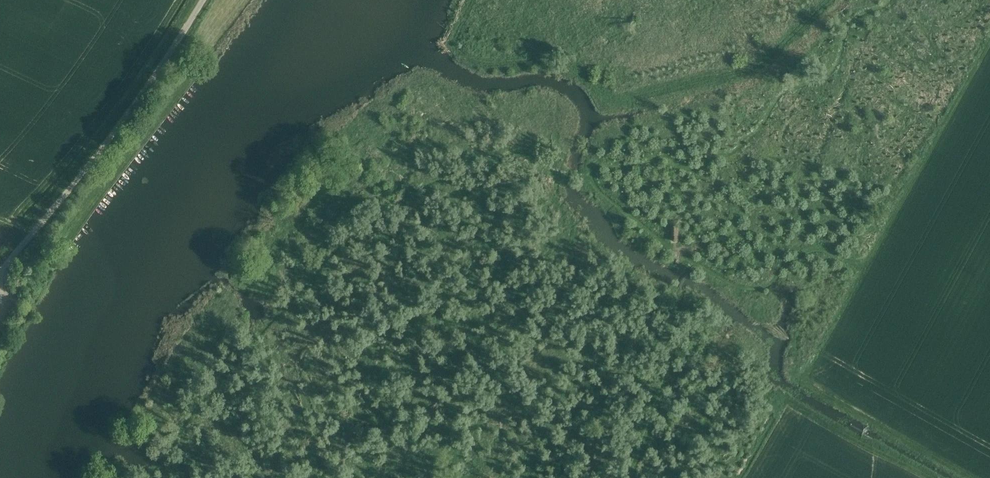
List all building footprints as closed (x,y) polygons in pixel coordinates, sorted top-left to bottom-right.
[(680,240),(680,228),(670,228),(670,241),(680,240)]
